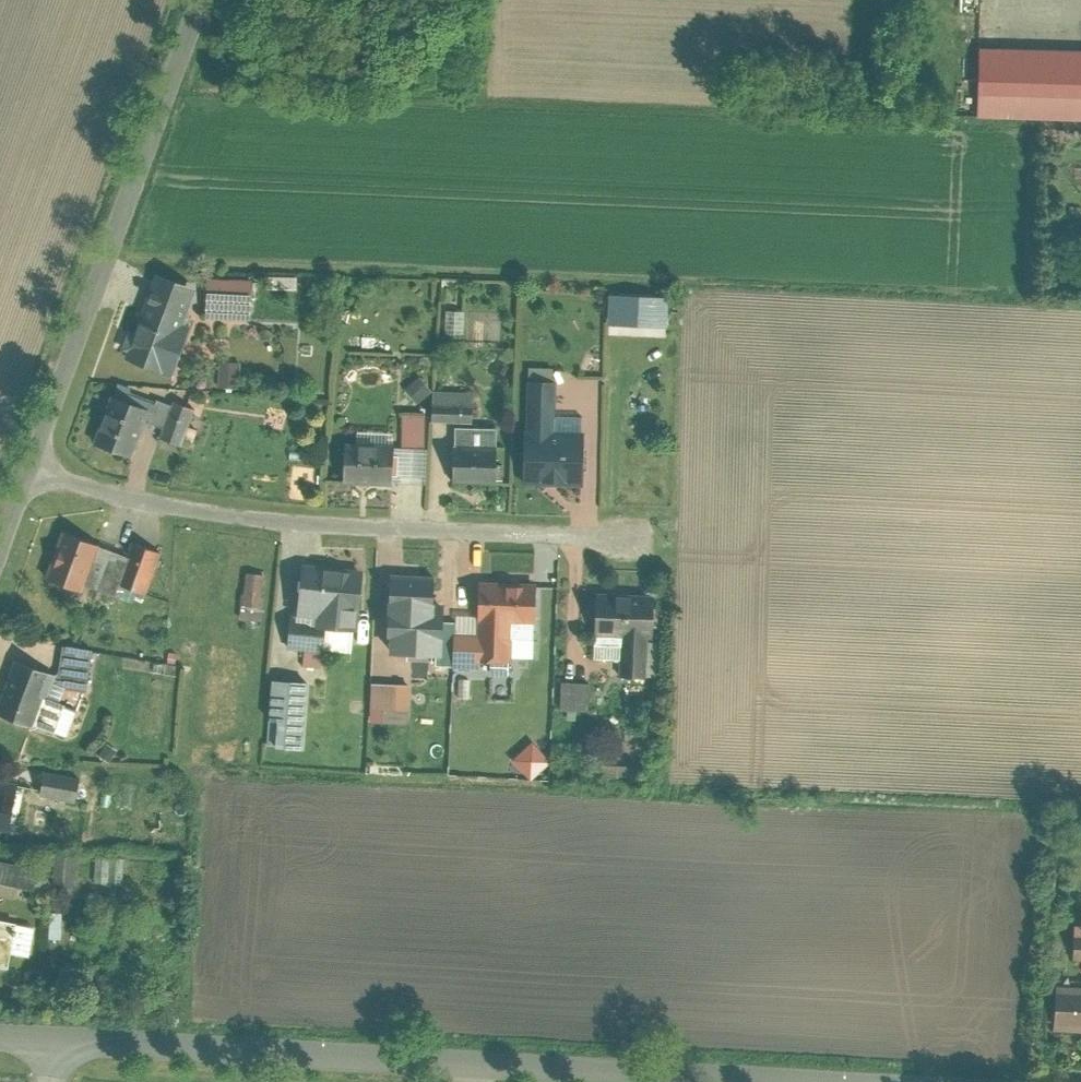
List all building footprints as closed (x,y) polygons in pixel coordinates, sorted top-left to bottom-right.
[(975,48),(973,111),(1080,115),(1080,52),(975,48)] [(184,321),(196,285),(155,272),(128,358),(176,373),(191,323),(184,321)] [(208,275),(206,314),(249,317),(252,278),(208,275)] [(654,285),(612,284),(612,305),(638,305),(638,301),(653,301),(654,285)] [(220,359),(219,386),(238,387),(239,360),(220,359)] [(403,385),(416,401),(431,389),(418,373),(403,385)] [(556,378),(527,377),(526,429),(521,429),(521,480),(580,481),(580,428),(555,428),(556,378)] [(110,384),(88,442),(125,456),(140,418),(147,398),(110,384)] [(433,389),(433,419),(471,419),(471,389),(433,389)] [(147,398),(140,418),(159,425),(169,401),(149,394),(147,398)] [(170,398),(169,401),(159,425),(156,436),(182,445),(196,408),(170,398)] [(404,409),(402,445),(424,446),(425,410),(404,409)] [(455,424),(455,478),(494,478),(495,424),(455,424)] [(341,440),(339,479),(387,481),(389,429),(352,428),(352,440),(341,440)] [(93,541),(58,530),(43,575),(79,586),(82,578),(93,541)] [(125,551),(115,583),(149,593),(163,550),(129,539),(125,551)] [(125,551),(93,541),(82,578),(113,588),(115,583),(125,551)] [(364,565),(301,559),(295,620),(354,626),(358,626),(364,565)] [(241,570),(238,601),(260,603),(262,572),(241,570)] [(387,601),(386,651),(440,652),(441,618),(441,603),(433,602),(434,573),(392,572),(391,601),(387,601)] [(535,618),(536,580),(477,579),(477,619),(456,618),(455,655),(513,657),(514,617),(535,618)] [(650,592),(591,591),(591,634),(614,634),(614,673),(646,674),(646,635),(649,635),(650,592)] [(456,618),(441,618),(440,652),(440,660),(455,660),(455,655),(456,618)] [(352,651),(354,626),(295,620),(289,619),(286,645),(352,651)] [(55,673),(53,672),(50,679),(63,684),(85,688),(91,647),(61,643),(55,673)] [(0,700),(0,713),(31,725),(32,722),(69,736),(80,708),(57,700),(63,684),(50,679),(53,672),(16,658),(0,700)] [(273,744),(303,746),(308,679),(273,676),(270,716),(275,716),(273,744)] [(406,681),(367,680),(367,706),(380,706),(379,719),(404,720),(406,681)] [(566,680),(566,707),(590,707),(591,681),(566,680)] [(537,739),(517,758),(537,779),(557,759),(537,739)] [(47,770),(42,794),(76,800),(80,776),(47,770)] [(10,827),(19,781),(0,778),(0,825),(10,827)] [(53,852),(52,883),(73,883),(75,853),(53,852)] [(31,893),(36,863),(0,857),(0,888),(31,893)] [(49,909),(48,936),(60,936),(61,910),(49,909)] [(0,917),(0,965),(3,965),(7,950),(33,955),(39,924),(0,917)] [(1056,984),(1054,1026),(1080,1027),(1080,985),(1056,984)]
